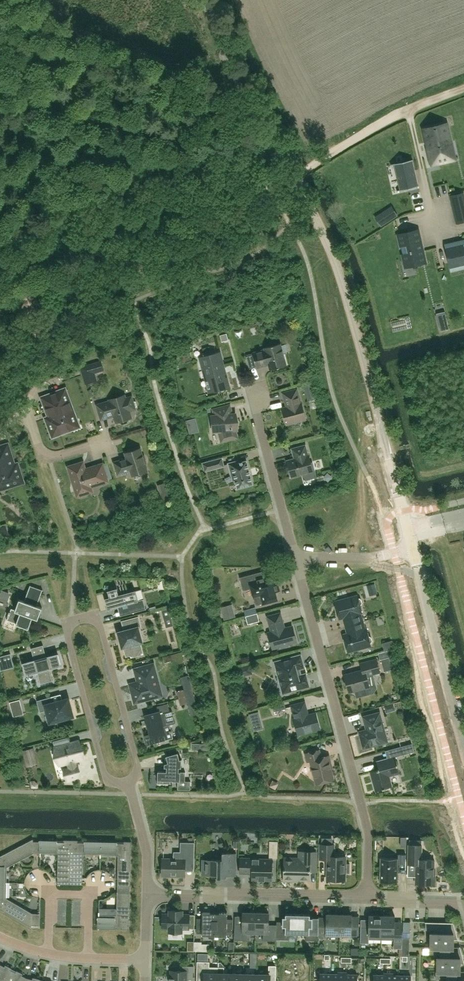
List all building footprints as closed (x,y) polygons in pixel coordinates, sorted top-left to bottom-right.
[(446,123),(424,129),(428,147),(426,148),(430,164),(454,159),(446,123)] [(413,159),(391,164),(391,165),(396,164),(402,189),(397,190),(397,191),(419,186),(419,185),(417,186),(411,161),(413,160),(413,159)] [(450,196),(452,205),(463,203),(462,193),(450,196)] [(411,213),(423,209),(420,200),(408,205),(411,213)] [(375,217),(381,225),(397,215),(391,207),(375,217)] [(425,261),(418,230),(398,235),(404,258),(405,266),(415,264),(425,261)] [(447,245),(450,261),(451,264),(452,269),(463,267),(463,241),(447,245)] [(394,332),(410,331),(409,320),(393,322),(394,332)] [(286,365),(280,343),(264,348),(265,350),(253,353),(257,367),(266,365),(266,363),(268,362),(270,369),(286,365)] [(220,365),(217,354),(201,359),(207,379),(209,378),(213,390),(228,386),(222,364),(220,365)] [(90,365),(82,368),(86,383),(94,381),(90,365)] [(79,427),(65,389),(42,398),(46,409),(48,408),(51,416),(46,418),(53,437),(79,427)] [(300,404),(297,389),(283,393),(286,404),(287,404),(288,407),(282,408),(286,424),(306,419),(302,403),(300,404)] [(122,424),(127,422),(128,420),(127,419),(128,419),(132,418),(130,411),(135,409),(135,408),(137,406),(136,401),(133,401),(133,400),(127,401),(125,395),(109,400),(110,401),(97,405),(101,419),(110,417),(110,416),(114,415),(116,422),(120,421),(120,422),(122,424)] [(231,415),(228,405),(215,409),(217,416),(212,417),(214,431),(219,430),(222,441),(227,440),(237,437),(235,429),(237,429),(238,421),(236,414),(231,415)] [(14,465),(7,444),(0,447),(0,490),(23,482),(20,471),(18,472),(16,464),(14,465)] [(308,455),(305,445),(292,449),(294,456),(295,455),(296,459),(287,461),(291,477),(313,471),(309,455),(308,455)] [(131,470),(133,475),(147,471),(145,463),(146,462),(144,456),(142,456),(140,448),(125,453),(127,458),(114,462),(118,475),(131,470)] [(205,471),(213,469),(224,466),(222,458),(211,461),(203,463),(205,471)] [(238,463),(237,461),(229,463),(233,480),(236,479),(238,487),(237,487),(238,488),(253,484),(246,461),(245,461),(238,463)] [(85,471),(82,463),(69,467),(78,495),(89,491),(87,487),(107,481),(102,466),(85,471)] [(264,578),(263,572),(241,578),(244,590),(251,587),(254,597),(257,604),(263,603),(277,600),(275,591),(279,590),(277,583),(273,584),(271,576),(264,578)] [(30,585),(25,601),(19,599),(15,610),(11,608),(7,620),(11,622),(29,629),(32,620),(36,621),(37,619),(38,619),(42,607),(37,606),(43,590),(30,585)] [(119,594),(117,588),(107,590),(109,597),(105,598),(108,609),(122,605),(125,615),(146,609),(144,599),(138,600),(135,590),(119,594)] [(357,595),(335,602),(339,618),(344,617),(346,625),(362,621),(360,613),(362,612),(360,605),(361,604),(362,602),(361,599),(359,598),(358,598),(357,595)] [(171,617),(169,608),(162,610),(164,619),(171,617)] [(259,621),(257,613),(246,615),(248,623),(259,621)] [(280,613),(268,616),(272,631),(268,632),(273,648),(281,646),(281,648),(288,646),(288,644),(297,642),(292,626),(283,628),(282,625),(283,624),(280,613)] [(140,627),(138,617),(122,621),(125,630),(118,632),(119,636),(118,637),(120,643),(121,643),(122,647),(124,647),(126,656),(131,654),(132,656),(138,655),(141,649),(140,644),(143,643),(138,627),(140,627)] [(362,621),(346,625),(348,633),(344,634),(348,651),(371,645),(370,643),(371,642),(372,640),(371,637),(370,636),(368,636),(366,628),(364,629),(362,621)] [(46,656),(43,645),(31,648),(34,659),(22,663),(26,675),(28,675),(28,676),(32,675),(31,674),(38,672),(41,684),(53,680),(50,669),(61,666),(58,653),(46,656)] [(380,659),(389,657),(387,650),(378,653),(380,659)] [(179,663),(185,662),(182,652),(171,654),(173,660),(179,663)] [(0,656),(0,664),(12,661),(10,653),(0,656)] [(300,655),(275,662),(283,693),(308,686),(306,676),(303,675),(300,675),(298,669),(301,668),(303,665),(300,655)] [(344,682),(345,686),(348,687),(349,692),(354,690),(356,696),(365,693),(364,688),(369,686),(367,677),(369,675),(380,672),(377,659),(360,664),(362,671),(345,675),(346,680),(344,682)] [(160,694),(153,665),(136,670),(139,680),(137,683),(131,685),(136,701),(160,694)] [(252,672),(251,665),(241,667),(242,674),(252,672)] [(123,674),(125,687),(131,686),(130,680),(137,679),(135,672),(123,674)] [(74,717),(72,710),(70,711),(70,710),(69,705),(67,700),(60,702),(54,703),(53,704),(51,697),(37,700),(40,712),(48,710),(48,711),(49,716),(50,716),(51,721),(59,719),(59,721),(74,717)] [(11,710),(13,709),(22,707),(19,699),(9,702),(11,710)] [(285,709),(284,702),(271,705),(273,712),(285,709)] [(308,715),(305,702),(291,705),(295,718),(294,719),(298,734),(320,728),(316,713),(308,715)] [(395,710),(393,703),(384,706),(386,712),(395,710)] [(160,714),(160,712),(146,716),(150,734),(144,736),(146,745),(165,740),(164,733),(165,733),(163,726),(175,723),(172,711),(160,714)] [(387,741),(379,713),(364,717),(367,729),(366,731),(365,730),(360,732),(364,747),(387,741)] [(78,742),(56,748),(60,763),(68,761),(70,768),(65,769),(68,778),(79,775),(75,760),(83,757),(78,742)] [(412,743),(401,746),(403,754),(414,751),(412,743)] [(33,749),(24,751),(25,757),(34,755),(33,749)] [(321,757),(319,750),(306,753),(308,762),(311,761),(313,769),(312,771),(313,775),(315,776),(316,783),(333,779),(329,761),(330,761),(329,755),(321,757)] [(180,759),(178,752),(166,756),(168,762),(165,763),(164,767),(167,767),(167,771),(158,771),(158,782),(157,782),(157,783),(171,784),(171,781),(180,781),(180,772),(179,772),(179,768),(181,768),(182,759),(180,759)] [(400,773),(395,756),(376,761),(378,767),(380,768),(378,771),(376,770),(370,772),(375,791),(392,786),(389,776),(400,773)] [(34,853),(40,853),(40,856),(41,856),(41,839),(41,841),(34,841),(33,840),(33,839),(0,856),(0,882),(10,883),(10,882),(7,882),(7,867),(34,853)] [(41,839),(41,856),(41,853),(58,854),(57,884),(70,884),(71,840),(64,840),(64,842),(41,841),(41,839)] [(78,840),(71,840),(70,884),(82,885),(83,854),(100,855),(100,857),(101,857),(101,841),(101,843),(77,842),(78,841),(78,840)] [(117,885),(130,885),(131,878),(132,841),(124,841),(124,842),(124,843),(101,843),(101,841),(101,857),(101,855),(118,855),(118,878),(118,885),(117,885)] [(185,861),(194,862),(195,842),(180,842),(180,852),(174,851),(174,859),(162,859),(162,876),(185,876),(185,861)] [(334,854),(334,844),(320,844),(320,859),(327,859),(327,863),(328,863),(328,879),(332,879),(332,882),(340,882),(340,880),(345,880),(345,873),(350,873),(350,864),(345,864),(345,857),(336,857),(337,854),(334,854)] [(422,859),(422,845),(409,845),(408,864),(416,864),(416,883),(435,884),(435,868),(434,868),(434,860),(422,859)] [(299,851),(299,858),(284,858),(284,879),(285,880),(291,881),(292,879),(310,879),(310,871),(316,871),(316,852),(299,851)] [(222,860),(212,859),(202,859),(202,875),(217,875),(217,878),(226,878),(226,876),(236,876),(236,853),(222,853),(222,860)] [(399,872),(406,872),(406,854),(398,854),(398,858),(380,858),(379,881),(398,882),(399,872)] [(253,859),(253,858),(240,858),(240,873),(241,873),(241,872),(249,872),(252,874),(252,880),(272,880),(272,859),(253,859)] [(10,883),(0,882),(0,909),(31,927),(31,926),(32,925),(39,925),(39,927),(40,911),(39,911),(40,911),(39,913),(32,913),(7,898),(7,883),(10,883)] [(130,886),(130,885),(117,885),(118,885),(117,892),(117,915),(99,915),(99,912),(98,929),(99,929),(99,926),(122,927),(122,929),(129,929),(130,892),(130,886)] [(182,914),(182,911),(169,911),(169,914),(163,914),(162,928),(169,928),(169,932),(182,932),(182,928),(189,929),(189,915),(182,914)] [(209,937),(214,938),(215,913),(210,913),(210,911),(203,911),(202,915),(202,919),(197,919),(197,918),(196,933),(197,933),(197,932),(202,932),(202,935),(209,935),(209,937)] [(220,913),(215,913),(214,938),(215,938),(215,936),(227,936),(227,933),(232,933),(232,934),(233,934),(233,919),(232,919),(232,920),(227,920),(227,912),(220,912),(220,913)] [(248,933),(255,933),(256,912),(243,912),(243,924),(235,924),(234,940),(248,940),(248,933)] [(276,939),(277,921),(277,925),(268,925),(269,913),(256,912),(255,933),(263,933),(263,940),(276,941),(276,939)] [(289,934),(297,934),(298,913),(286,913),(286,916),(283,916),(283,921),(277,921),(276,939),(289,939),(289,934)] [(318,940),(318,937),(319,922),(313,922),(313,917),(310,917),(310,914),(298,913),(297,934),(305,934),(305,940),(318,940)] [(319,922),(318,937),(327,937),(327,935),(339,935),(340,914),(327,914),(327,918),(319,917),(319,922)] [(352,915),(340,914),(339,935),(351,935),(351,937),(358,937),(359,918),(351,918),(352,915)] [(369,939),(381,940),(382,915),(369,915),(369,928),(361,928),(360,943),(369,943),(369,939)] [(403,921),(395,921),(395,916),(382,915),(381,940),(394,940),(393,948),(402,948),(402,937),(403,921)] [(430,946),(454,947),(454,939),(458,939),(458,940),(454,922),(425,922),(425,930),(433,930),(433,933),(431,933),(430,946)] [(210,948),(210,940),(195,940),(195,948),(210,948)] [(460,947),(454,947),(430,946),(430,947),(429,947),(429,954),(440,954),(440,957),(437,957),(437,971),(460,971),(460,963),(463,963),(463,960),(460,946),(460,947)] [(205,980),(218,980),(218,972),(218,967),(209,967),(209,962),(197,962),(197,980),(205,980)] [(13,971),(11,970),(11,968),(12,968),(5,965),(5,967),(0,964),(0,980),(8,980),(13,971)] [(257,980),(275,980),(275,966),(269,965),(269,974),(257,974),(257,980)] [(170,978),(169,978),(169,980),(187,980),(187,977),(193,977),(194,966),(182,966),(182,971),(170,971),(170,978)] [(8,980),(26,980),(27,978),(22,975),(23,974),(17,970),(16,971),(17,971),(16,972),(13,971),(8,980)] [(437,971),(436,971),(436,978),(447,979),(447,980),(463,980),(463,971),(460,971),(437,971)] [(231,973),(223,973),(223,972),(218,972),(218,980),(231,980),(231,973)] [(347,974),(347,972),(338,972),(338,974),(333,974),(333,980),(347,980),(347,974)]
